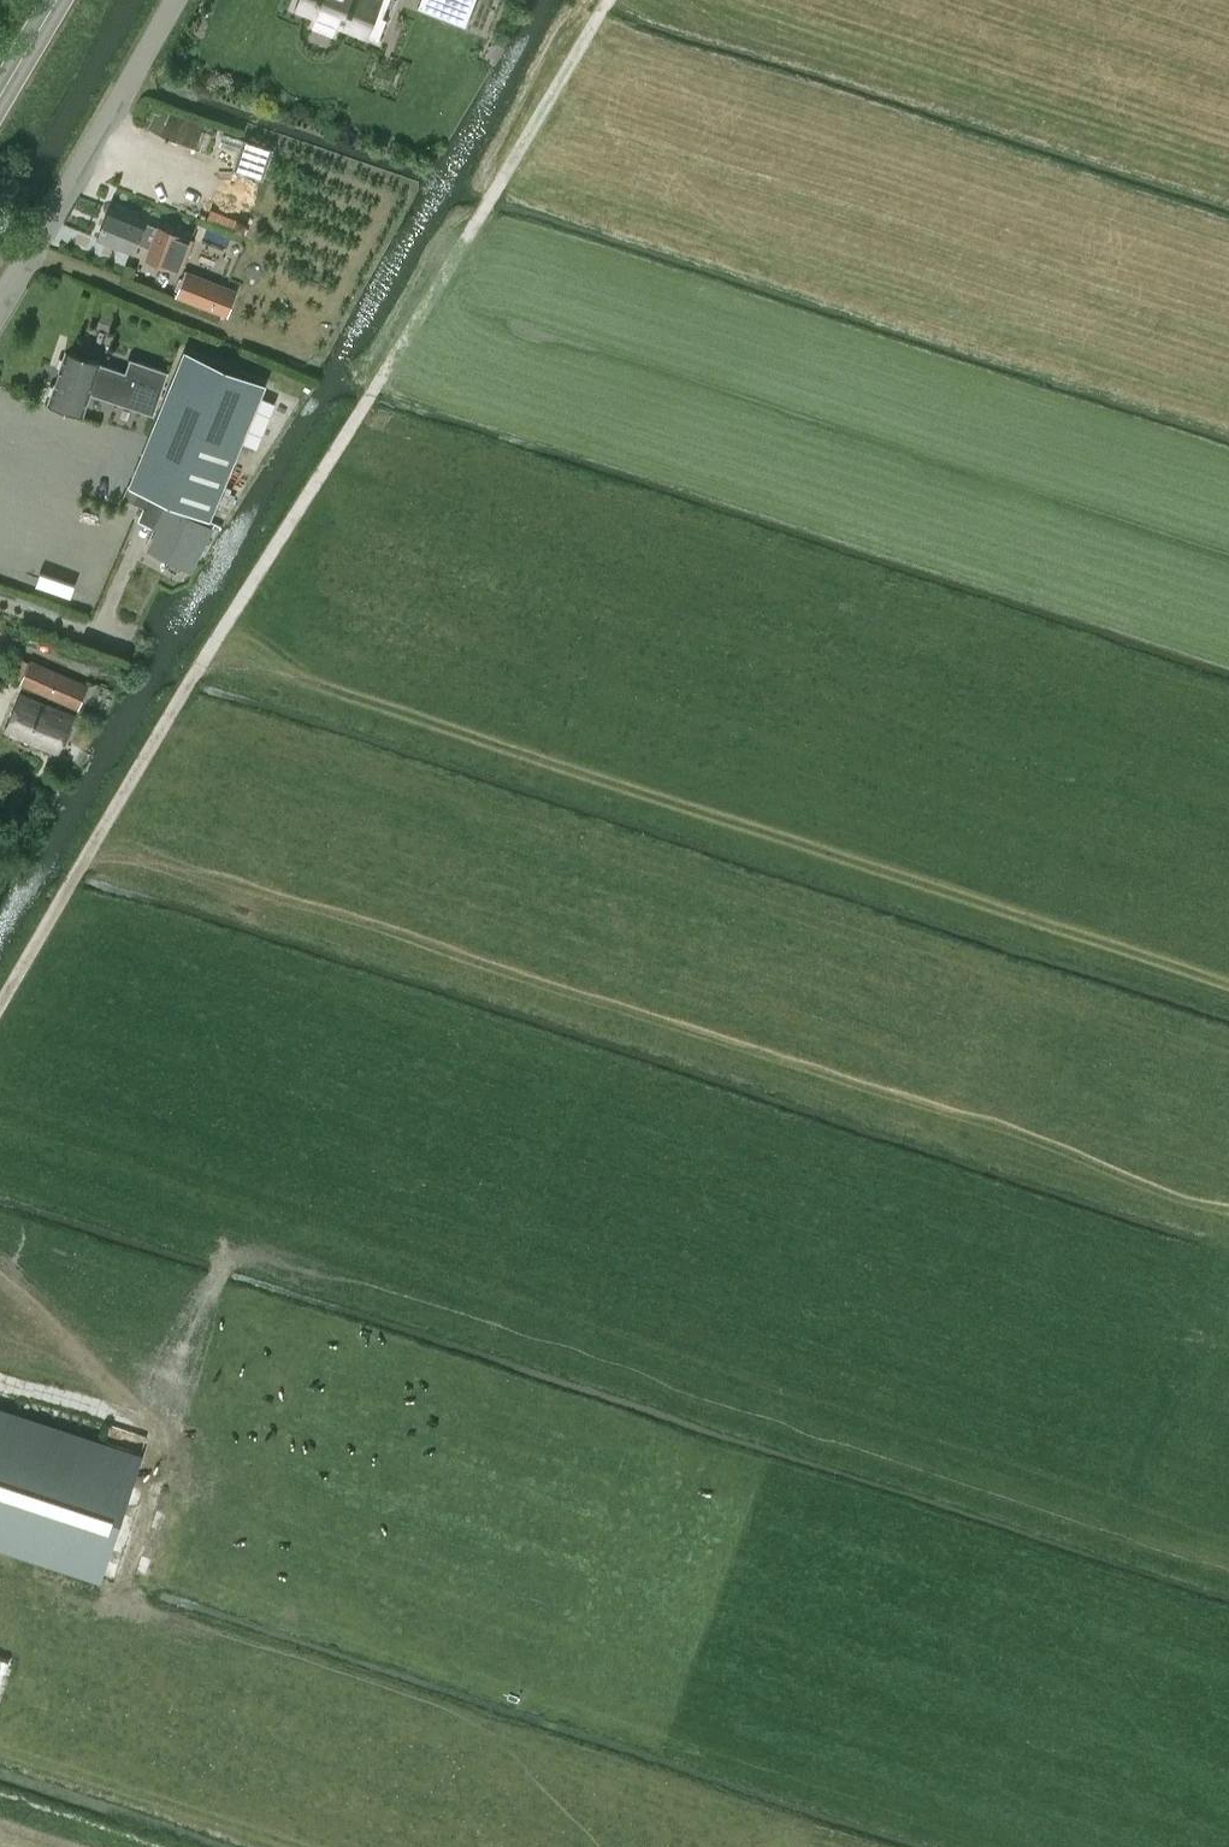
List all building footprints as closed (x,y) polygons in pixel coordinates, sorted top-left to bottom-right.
[(382,0),(298,0),(295,8),(296,8),(318,16),(314,26),(333,33),(336,24),(368,36),(368,34),(378,38),(386,19),(382,17),(376,15),(382,0)] [(475,0),(430,0),(469,15),(475,0)] [(245,139),(239,168),(267,174),(273,144),(245,139)] [(149,256),(181,268),(193,238),(162,226),(161,226),(110,206),(98,236),(136,251),(140,241),(153,246),(149,256)] [(249,220),(238,216),(234,227),(245,231),(249,220)] [(176,282),(172,291),(197,301),(214,308),(223,284),(206,278),(181,268),(176,282)] [(129,483),(123,497),(147,507),(152,493),(168,501),(165,505),(155,525),(161,528),(156,537),(157,537),(153,545),(157,547),(155,550),(166,555),(174,556),(190,565),(205,535),(208,536),(216,521),(210,518),(210,517),(266,383),(186,350),(130,484),(129,483)] [(165,367),(131,356),(126,371),(96,361),(96,360),(67,351),(50,402),(79,411),(87,389),(151,411),(165,367)] [(79,708),(89,685),(31,660),(21,682),(79,708)] [(5,729),(58,753),(75,717),(21,693),(5,729)] [(0,1412),(0,1542),(101,1576),(140,1458),(0,1412)] [(10,1651),(0,1648),(0,1690),(10,1651)]
